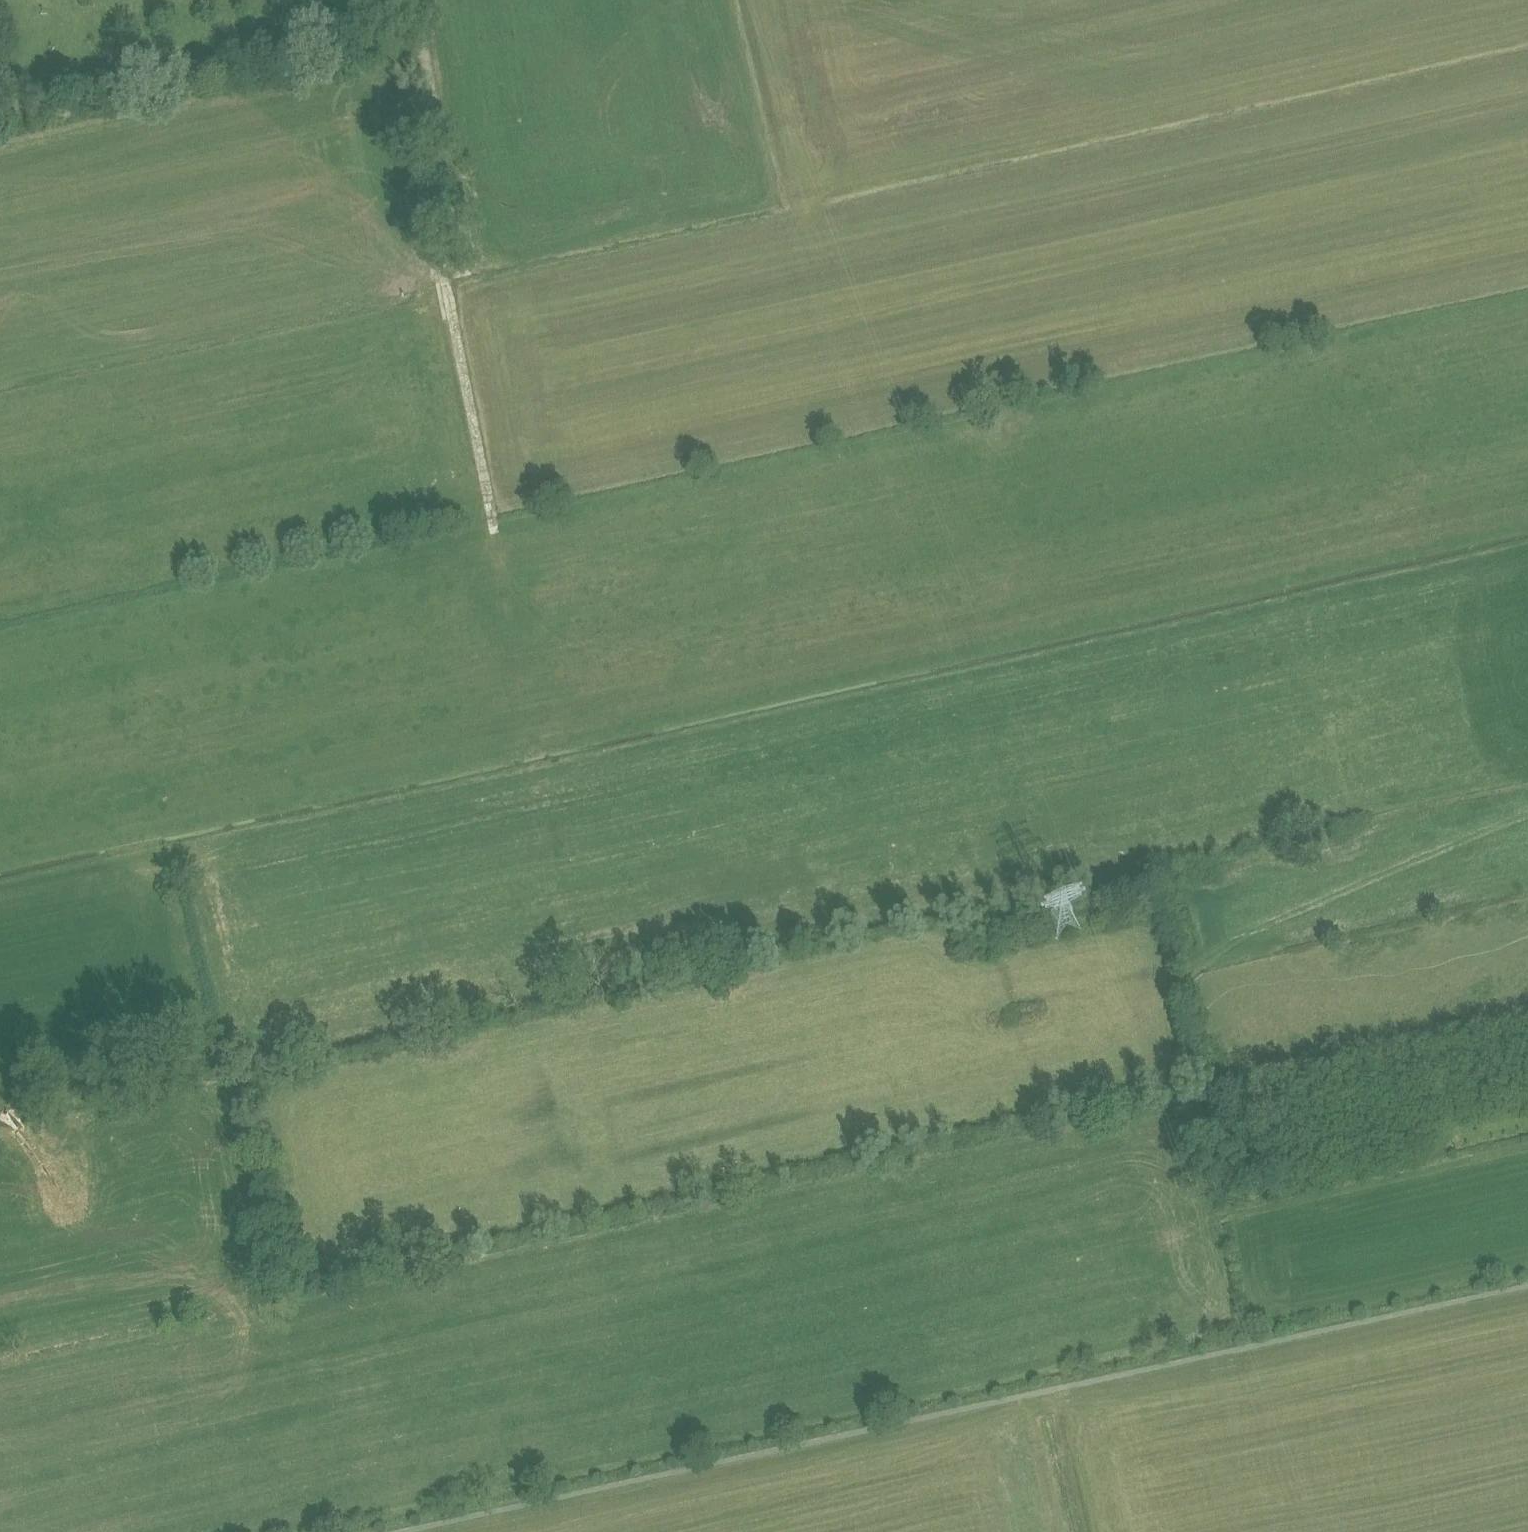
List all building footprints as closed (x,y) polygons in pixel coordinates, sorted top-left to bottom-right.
[(1088,928),(1085,903),(1052,907),(1055,932),(1088,928)]
